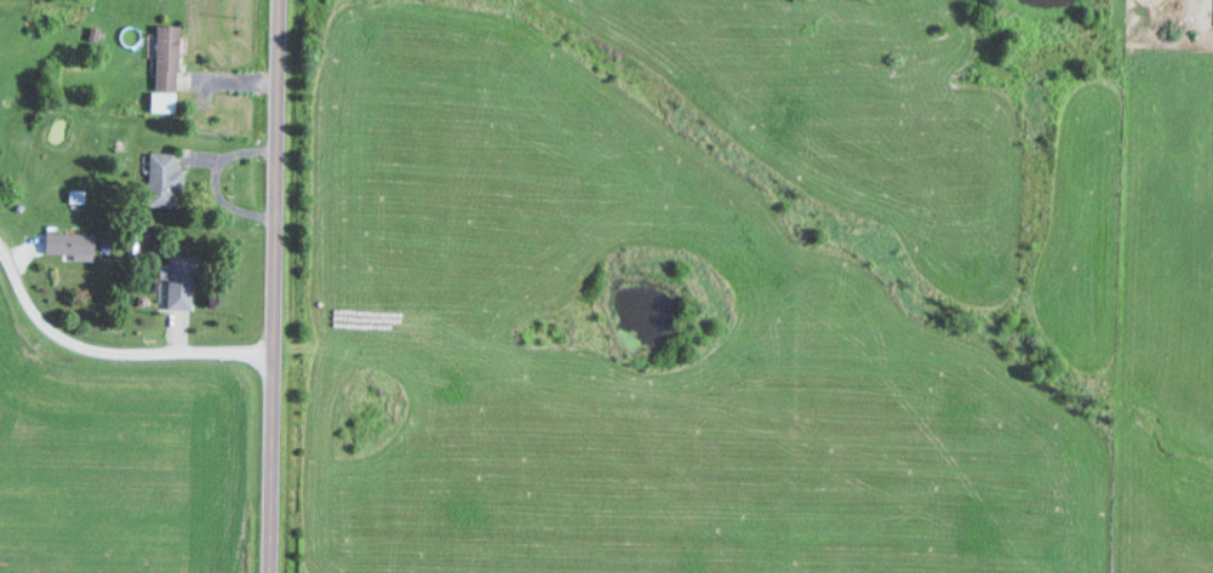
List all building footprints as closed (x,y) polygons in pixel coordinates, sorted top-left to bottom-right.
[(152,90),(174,90),(174,25),(152,25),(152,90)] [(172,168),(172,153),(146,153),(146,206),(172,206),(172,192),(181,192),(181,168),(172,168)] [(191,307),(191,253),(164,253),(164,307),(191,307)]
